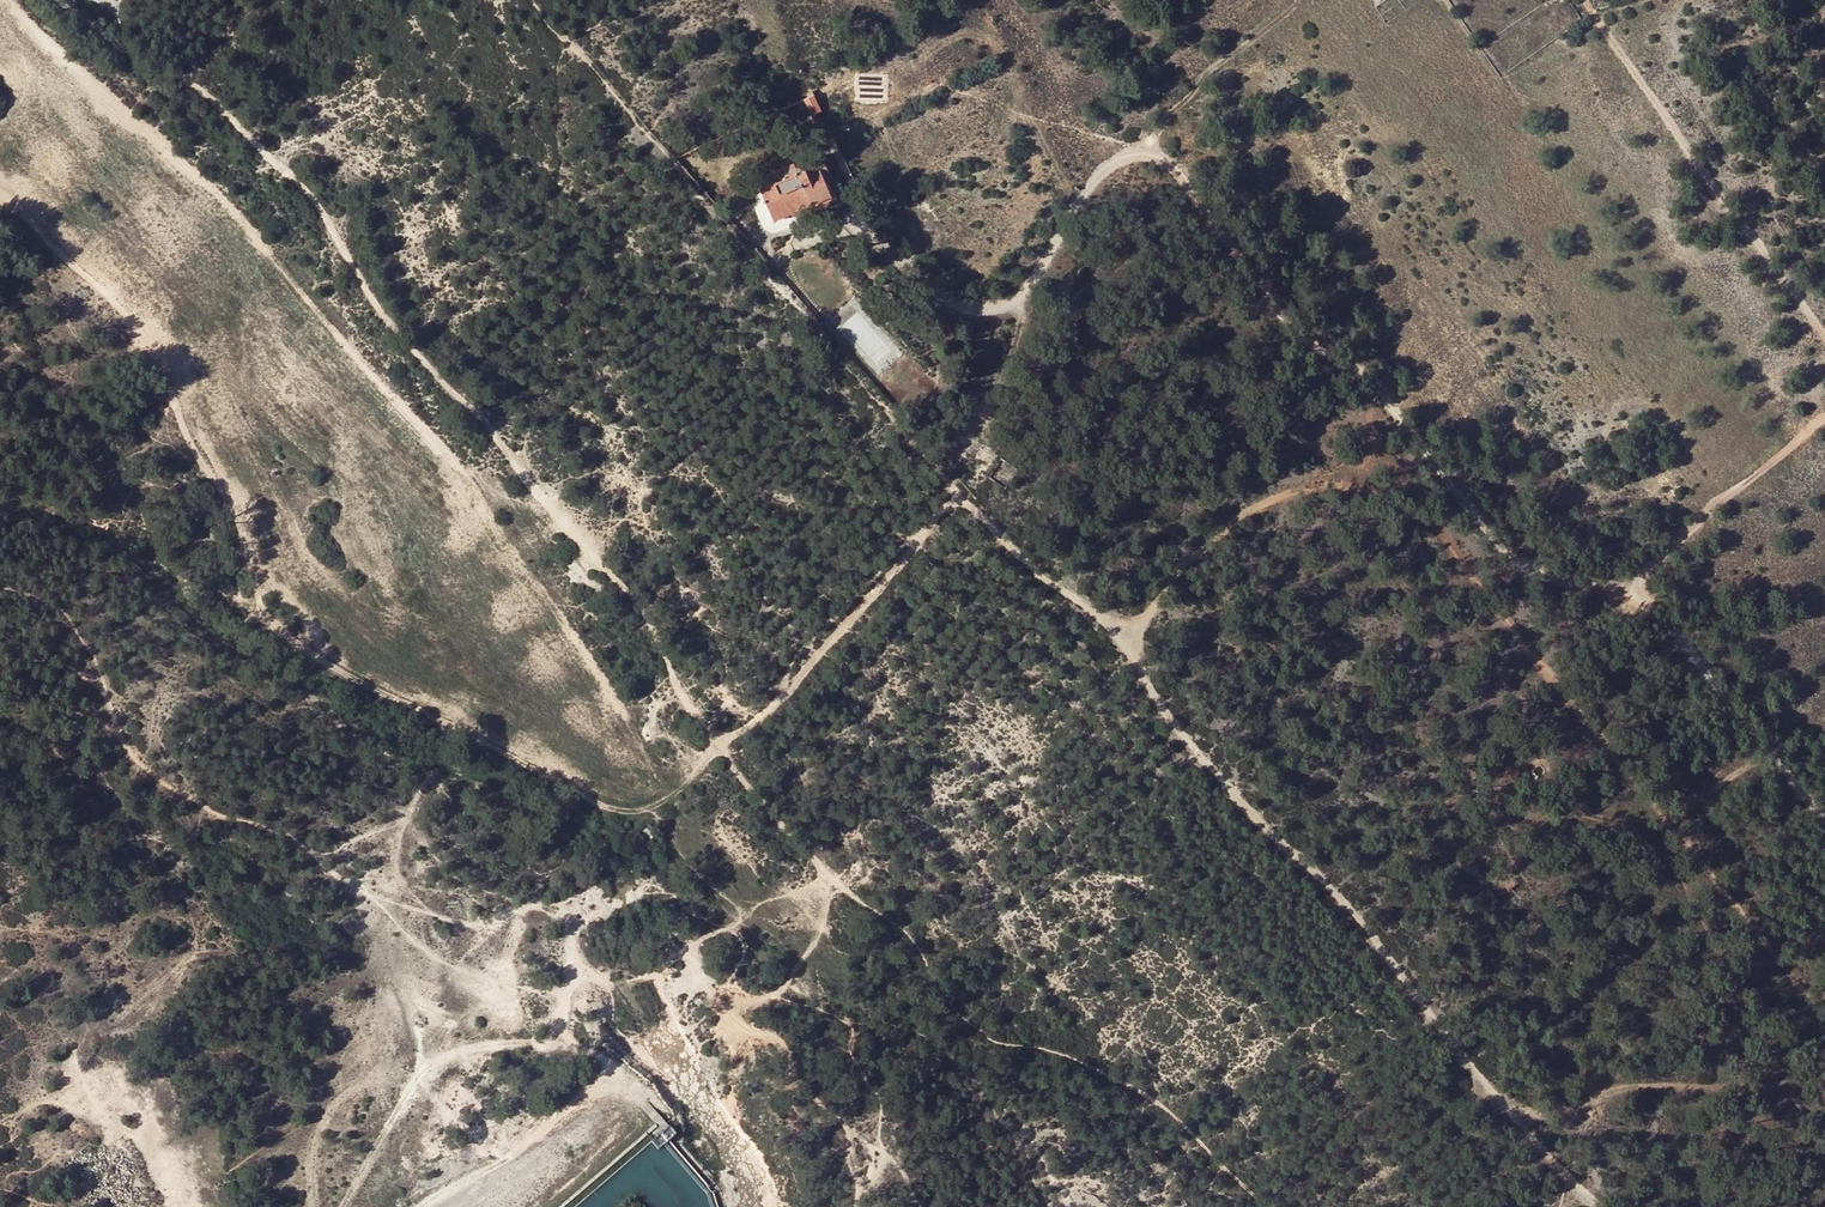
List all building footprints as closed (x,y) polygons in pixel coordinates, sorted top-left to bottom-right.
[(812,115),(822,110),(814,94),(804,98),(812,115)] [(820,166),(782,181),(800,223),(837,208),(839,213),(864,203),(846,159),(821,169),(820,166)]
